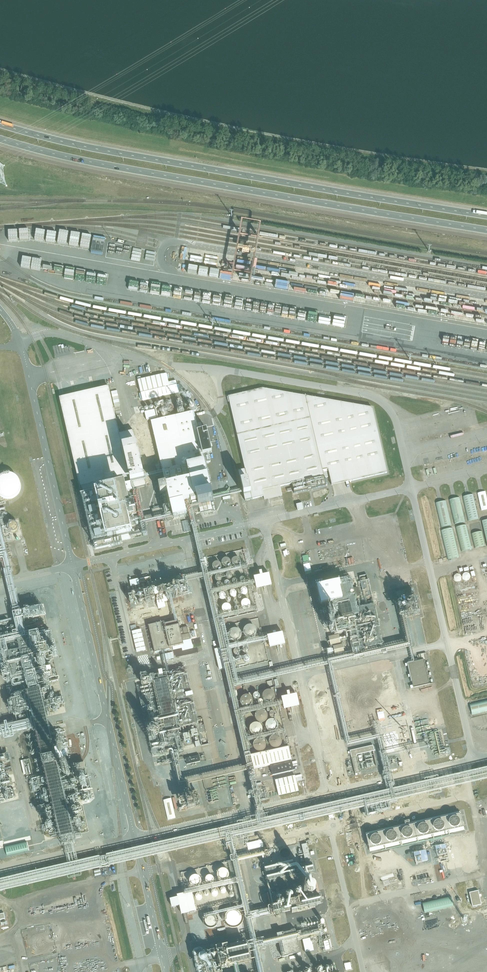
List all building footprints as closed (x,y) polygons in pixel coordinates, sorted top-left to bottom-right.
[(102,257),(105,239),(94,236),(90,254),(102,257)] [(152,261),(153,252),(144,252),(143,260),(152,261)] [(76,278),(85,279),(85,271),(76,270),(76,278)] [(94,284),(95,272),(88,272),(87,283),(94,284)] [(140,292),(147,293),(148,284),(142,283),(140,292)] [(330,297),(331,289),(319,288),(318,297),(330,297)] [(299,309),(297,317),(304,319),(306,310),(299,309)] [(143,402),(179,394),(176,381),(169,383),(167,374),(138,381),(143,402)] [(63,398),(60,399),(82,495),(95,550),(122,544),(121,538),(130,535),(131,538),(149,534),(138,489),(146,487),(133,432),(120,435),(109,388),(63,398)] [(263,389),(228,397),(245,470),(238,472),(245,501),(264,497),(265,501),(282,497),(280,487),(292,485),(294,494),(326,487),(325,479),(330,477),(332,486),(387,474),(373,408),(263,389)] [(154,411),(145,413),(147,421),(156,419),(154,411)] [(193,413),(151,422),(166,486),(159,488),(160,495),(167,493),(170,506),(163,507),(165,514),(166,514),(166,517),(168,517),(173,516),(173,518),(189,515),(191,514),(191,513),(193,513),(200,511),(200,513),(212,510),(211,503),(213,503),(193,413)] [(14,497),(17,495),(19,492),(20,488),(20,485),(19,481),(16,478),(13,476),(10,476),(6,476),(3,477),(0,479),(0,495),(3,497),(6,498),(10,498),(14,497)] [(477,494),(481,511),(486,510),(486,501),(485,492),(477,494)] [(473,495),(462,497),(468,522),(479,519),(473,495)] [(459,498),(449,500),(454,525),(465,522),(459,498)] [(446,501),(435,504),(441,528),(451,526),(446,501)] [(28,635),(24,620),(23,621),(14,580),(5,540),(11,538),(10,534),(14,533),(14,532),(15,532),(16,531),(17,530),(18,529),(18,527),(17,526),(16,525),(15,524),(13,524),(12,524),(11,525),(10,525),(9,527),(2,528),(1,520),(4,520),(7,517),(5,508),(0,509),(0,562),(1,561),(2,561),(2,562),(4,570),(7,582),(15,619),(0,623),(0,626),(4,625),(5,626),(8,626),(8,628),(4,629),(6,638),(0,639),(0,647),(1,647),(2,655),(0,655),(0,656),(6,679),(24,675),(27,687),(28,687),(29,692),(26,692),(27,698),(24,694),(12,697),(12,702),(8,702),(10,713),(12,712),(12,715),(16,715),(17,722),(0,726),(0,739),(4,739),(4,740),(5,741),(6,741),(14,739),(15,738),(15,737),(14,736),(36,731),(42,759),(37,760),(39,770),(44,769),(46,777),(31,780),(33,793),(41,792),(50,835),(59,833),(60,840),(61,839),(62,845),(65,845),(66,853),(67,854),(66,854),(68,864),(78,862),(76,852),(75,852),(75,851),(73,843),(75,842),(74,837),(75,836),(73,827),(76,826),(78,832),(83,830),(80,817),(83,817),(82,816),(84,816),(82,807),(78,808),(78,804),(80,804),(80,800),(78,800),(77,796),(66,798),(65,793),(78,790),(79,793),(92,790),(89,776),(87,776),(85,770),(87,770),(85,762),(74,765),(77,778),(63,782),(60,771),(70,768),(68,756),(57,758),(54,747),(63,745),(61,733),(52,735),(46,709),(64,704),(62,698),(46,702),(44,694),(52,692),(50,683),(60,681),(59,676),(53,677),(51,666),(40,669),(38,663),(45,661),(44,656),(51,655),(50,653),(56,651),(52,633),(45,634),(45,631),(28,635)] [(67,876),(68,879),(68,878),(69,879),(81,877),(82,876),(82,875),(81,873),(140,860),(156,856),(169,853),(224,840),(225,846),(227,846),(227,849),(229,848),(229,850),(230,849),(234,848),(233,846),(246,843),(246,842),(248,841),(248,838),(254,837),(253,833),(328,816),(427,794),(428,796),(428,797),(441,794),(441,793),(442,793),(441,790),(486,780),(486,768),(439,779),(438,777),(437,776),(424,779),(424,780),(424,782),(395,789),(393,779),(391,771),(389,765),(388,765),(386,758),(428,748),(428,746),(386,755),(378,722),(373,723),(377,737),(350,742),(349,738),(348,738),(340,700),(341,700),(340,695),(339,694),(338,695),(333,673),(334,673),(333,668),(332,668),(332,665),(382,654),(382,655),(383,656),(386,655),(386,653),(408,648),(411,661),(414,660),(411,648),(412,647),(406,618),(419,615),(413,591),(410,591),(411,595),(406,597),(406,598),(401,599),(401,600),(398,601),(406,643),(406,644),(361,654),(360,650),(360,649),(353,650),(354,656),(299,669),(243,682),(241,681),(238,681),(231,651),(268,642),(268,638),(267,638),(230,646),(223,619),(257,611),(256,608),(219,617),(214,595),(256,585),(255,582),(213,591),(211,582),(213,577),(247,569),(247,566),(208,575),(206,566),(205,567),(205,565),(207,565),(206,562),(204,562),(198,537),(193,513),(191,513),(191,514),(189,515),(195,538),(203,574),(185,579),(185,577),(153,584),(151,577),(130,582),(132,592),(131,592),(132,596),(128,597),(130,604),(139,602),(139,603),(140,604),(140,605),(141,605),(142,604),(143,604),(143,603),(143,602),(145,602),(146,604),(151,603),(150,601),(152,600),(152,601),(152,602),(153,602),(154,602),(154,601),(155,601),(155,600),(156,600),(156,598),(166,596),(169,596),(175,622),(177,621),(172,599),(188,595),(186,583),(204,579),(230,693),(235,692),(234,688),(237,688),(236,687),(300,672),(327,666),(346,747),(347,747),(377,741),(385,781),(386,790),(386,791),(325,805),(165,842),(153,845),(137,848),(78,862),(68,864),(0,880),(0,891),(67,876)] [(187,520),(181,522),(184,534),(190,532),(187,520)] [(466,525),(456,528),(462,552),(472,550),(466,525)] [(459,558),(452,529),(441,531),(448,560),(459,558)] [(482,532),(471,534),(475,549),(485,546),(482,532)] [(127,557),(121,558),(123,566),(124,565),(125,570),(130,568),(127,557)] [(231,565),(231,564),(230,562),(230,561),(229,560),(228,560),(226,559),(225,560),(224,560),(223,561),(222,562),(222,564),(222,565),(223,566),(223,567),(224,568),(225,568),(226,568),(228,568),(229,567),(230,566),(231,565)] [(240,564),(241,563),(240,562),(240,561),(239,560),(237,559),(236,559),(235,559),(234,560),(233,561),(232,562),(232,563),(232,564),(233,565),(233,566),(234,567),(235,567),(236,567),(237,567),(238,567),(239,566),(240,565),(240,564)] [(221,569),(221,567),(221,566),(220,565),(219,564),(218,563),(217,563),(216,563),(214,564),(213,565),(213,566),(213,568),(213,569),(213,570),(214,571),(215,571),(216,572),(217,572),(218,572),(219,571),(220,570),(221,570),(221,569)] [(254,578),(255,582),(256,585),(256,589),(272,586),(269,574),(263,576),(262,572),(259,572),(260,576),(254,578)] [(355,578),(358,588),(360,595),(354,597),(357,609),(375,605),(367,575),(355,578)] [(336,633),(348,630),(353,650),(360,649),(360,650),(383,645),(375,605),(357,609),(354,597),(360,595),(358,588),(357,586),(356,586),(356,588),(353,589),(352,585),(349,586),(348,580),(317,587),(321,605),(335,602),(336,610),(328,613),(327,612),(327,611),(321,612),(325,629),(335,627),(336,633)] [(166,596),(156,598),(156,600),(158,609),(166,608),(164,602),(168,602),(166,596)] [(250,606),(251,605),(250,604),(250,603),(249,602),(249,601),(248,601),(247,600),(246,600),(245,600),(244,600),(243,601),(242,602),(242,603),(241,604),(241,605),(241,606),(242,607),(242,608),(243,609),(244,609),(245,609),(246,609),(247,609),(248,609),(249,608),(250,607),(250,606)] [(40,610),(40,614),(44,614),(44,605),(34,606),(34,611),(40,610)] [(231,610),(231,609),(231,608),(230,607),(230,606),(229,606),(228,605),(227,605),(226,605),(225,605),(224,605),(223,606),(223,607),(222,608),(222,609),(222,610),(222,611),(223,612),(224,613),(225,614),(226,614),(227,614),(228,614),(229,613),(230,613),(230,612),(231,611),(231,610)] [(164,623),(148,626),(155,653),(162,652),(164,651),(168,650),(169,651),(173,651),(172,648),(183,645),(183,642),(191,640),(189,634),(187,627),(180,629),(178,621),(177,621),(175,622),(164,624),(164,623)] [(256,634),(257,633),(256,631),(256,629),(255,628),(254,627),(253,627),(252,626),(250,626),(249,626),(248,626),(247,627),(246,627),(245,629),(244,630),(244,631),(244,632),(244,633),(244,635),(244,636),(245,637),(246,638),(247,639),(248,639),(250,639),(251,639),(252,639),(253,638),(255,637),(255,636),(256,635),(256,634)] [(242,637),(242,636),(241,634),(241,633),(240,632),(239,631),(238,630),(237,630),(235,629),(234,629),(233,630),(232,630),(231,631),(230,632),(229,633),(229,635),(229,636),(229,637),(229,638),(229,639),(230,640),(231,641),(232,642),(233,642),(235,642),(236,642),(237,642),(239,642),(240,641),(240,640),(241,638),(242,637)] [(132,632),(137,653),(146,651),(141,630),(132,632)] [(267,638),(268,638),(268,642),(270,648),(285,644),(283,633),(276,635),(275,632),(273,632),(274,635),(267,637),(267,638)] [(328,637),(330,646),(341,644),(339,635),(328,637)] [(342,645),(333,647),(335,655),(344,653),(342,645)] [(129,646),(122,648),(125,659),(132,657),(129,646)] [(219,670),(224,669),(219,648),(214,649),(219,670)] [(270,711),(270,710),(269,710),(283,706),(282,702),(239,711),(236,697),(231,698),(247,766),(182,781),(180,767),(179,763),(186,762),(186,760),(179,762),(177,752),(178,752),(179,755),(184,754),(178,730),(181,730),(180,728),(188,726),(190,732),(182,734),(184,747),(194,745),(195,749),(201,748),(199,742),(197,738),(195,739),(195,738),(200,736),(202,745),(208,744),(202,719),(199,720),(187,669),(179,671),(169,673),(164,651),(162,652),(167,674),(166,674),(165,670),(162,671),(162,672),(159,673),(159,675),(158,676),(159,680),(155,681),(154,676),(135,681),(139,697),(142,710),(147,709),(152,730),(147,731),(153,757),(164,755),(164,757),(171,755),(172,759),(162,762),(160,763),(161,766),(169,764),(169,766),(174,765),(179,787),(184,786),(186,794),(192,793),(190,785),(248,772),(252,793),(251,793),(253,799),(254,799),(256,810),(259,819),(265,818),(262,809),(259,798),(261,797),(260,791),(258,791),(255,776),(254,770),(253,770),(250,756),(246,742),(257,740),(256,741),(255,742),(254,743),(253,744),(253,746),(253,747),(254,749),(255,750),(255,751),(256,752),(257,752),(259,752),(261,752),(262,752),(264,751),(265,750),(265,749),(266,748),(266,746),(266,745),(266,744),(265,742),(265,741),(264,740),(263,740),(261,739),(260,739),(272,736),(271,737),(271,738),(270,739),(269,740),(269,742),(269,743),(269,744),(270,745),(271,746),(271,747),(273,748),(274,749),(275,749),(277,749),(278,748),(280,747),(281,746),(281,745),(282,744),(282,743),(282,742),(282,741),(282,740),(281,738),(280,737),(279,737),(278,736),(276,736),(285,734),(284,730),(275,732),(277,731),(277,730),(278,729),(278,728),(279,726),(278,725),(278,724),(277,723),(277,722),(276,721),(275,718),(275,717),(276,717),(276,716),(276,715),(276,714),(275,714),(275,713),(274,713),(273,712),(272,712),(271,713),(270,712),(270,711)] [(420,655),(422,661),(418,661),(417,660),(414,660),(411,661),(408,662),(408,664),(407,664),(413,688),(429,685),(424,660),(425,660),(423,654),(420,655)] [(269,703),(271,703),(272,702),(274,701),(275,699),(275,697),(275,695),(274,694),(272,692),(271,691),(269,691),(266,692),(265,693),(263,694),(263,696),(263,698),(264,700),(265,702),(267,703),(269,703)] [(283,706),(284,710),(299,706),(297,695),(290,696),(289,692),(287,692),(288,697),(281,698),(282,702),(283,706)] [(246,708),(248,708),(250,707),(252,706),(253,704),(253,702),(253,700),(252,698),(250,697),(248,696),(246,696),(244,697),(242,698),(241,699),(240,701),(241,703),(241,705),(243,707),(244,708),(246,708)] [(471,715),(486,713),(486,702),(470,705),(471,715)] [(430,745),(431,752),(432,752),(433,756),(439,755),(436,743),(430,745)] [(350,751),(355,774),(361,773),(357,755),(374,751),(373,746),(350,751)] [(250,756),(253,770),(254,770),(292,761),(288,747),(250,756)] [(5,802),(4,797),(5,797),(7,802),(13,800),(14,800),(14,799),(14,798),(16,798),(14,790),(9,791),(9,789),(4,790),(4,788),(13,786),(12,779),(7,780),(3,763),(8,762),(8,763),(11,762),(10,753),(6,754),(6,755),(0,756),(0,803),(5,802)] [(186,760),(186,762),(187,765),(200,762),(199,756),(185,759),(186,760)] [(27,779),(34,777),(30,760),(23,761),(21,761),(24,775),(26,775),(27,779)] [(279,796),(299,792),(295,775),(291,776),(290,775),(280,777),(280,779),(275,781),(279,796)] [(306,779),(308,788),(315,787),(313,778),(306,779)] [(205,793),(207,804),(218,802),(216,791),(205,793)] [(181,805),(179,806),(179,807),(177,808),(179,813),(186,812),(185,809),(201,805),(200,800),(198,792),(192,793),(186,794),(179,796),(181,805)] [(168,820),(176,819),(171,799),(163,801),(168,820)] [(365,834),(370,852),(464,831),(460,812),(365,834)] [(302,845),(305,862),(311,860),(307,844),(302,845)] [(5,847),(6,856),(28,853),(27,845),(5,847)] [(445,845),(435,847),(437,856),(447,854),(445,845)] [(257,947),(279,942),(282,957),(289,956),(288,955),(296,954),(300,953),(298,941),(303,940),(305,952),(314,950),(311,940),(316,939),(319,949),(330,946),(324,918),(300,923),(302,934),(296,935),(295,930),(291,931),(277,934),(278,938),(263,942),(262,941),(256,942),(251,919),(260,918),(259,916),(273,913),(273,915),(281,913),(291,911),(292,913),(298,912),(297,911),(323,905),(316,881),(271,892),(268,882),(315,871),(312,862),(294,866),(292,858),(263,864),(265,871),(262,872),(263,875),(266,875),(267,880),(266,880),(271,900),(269,901),(270,906),(269,906),(269,907),(268,908),(269,910),(250,914),(238,862),(265,856),(266,857),(271,856),(270,851),(265,852),(265,853),(238,859),(237,858),(240,858),(240,855),(236,856),(235,851),(234,851),(234,848),(230,849),(232,861),(228,862),(229,868),(221,869),(194,875),(193,876),(191,877),(190,879),(190,880),(190,882),(190,884),(191,888),(192,891),(193,895),(195,895),(196,897),(196,899),(198,900),(199,900),(200,900),(204,923),(204,925),(206,927),(208,928),(210,928),(212,929),(236,928),(247,925),(251,942),(247,943),(247,942),(228,946),(228,944),(222,945),(223,948),(217,949),(206,951),(205,948),(192,951),(197,971),(222,971),(227,971),(226,967),(233,965),(235,971),(240,971),(238,964),(251,961),(251,959),(255,958),(258,971),(263,971),(257,947)] [(426,851),(413,854),(415,864),(428,861),(426,851)] [(180,894),(177,895),(182,914),(184,914),(196,911),(193,895),(192,891),(180,894)] [(478,891),(469,893),(472,907),(482,905),(478,891)] [(422,903),(424,914),(453,908),(451,897),(422,903)] [(334,961),(287,971),(288,971),(337,971),(334,961)]
